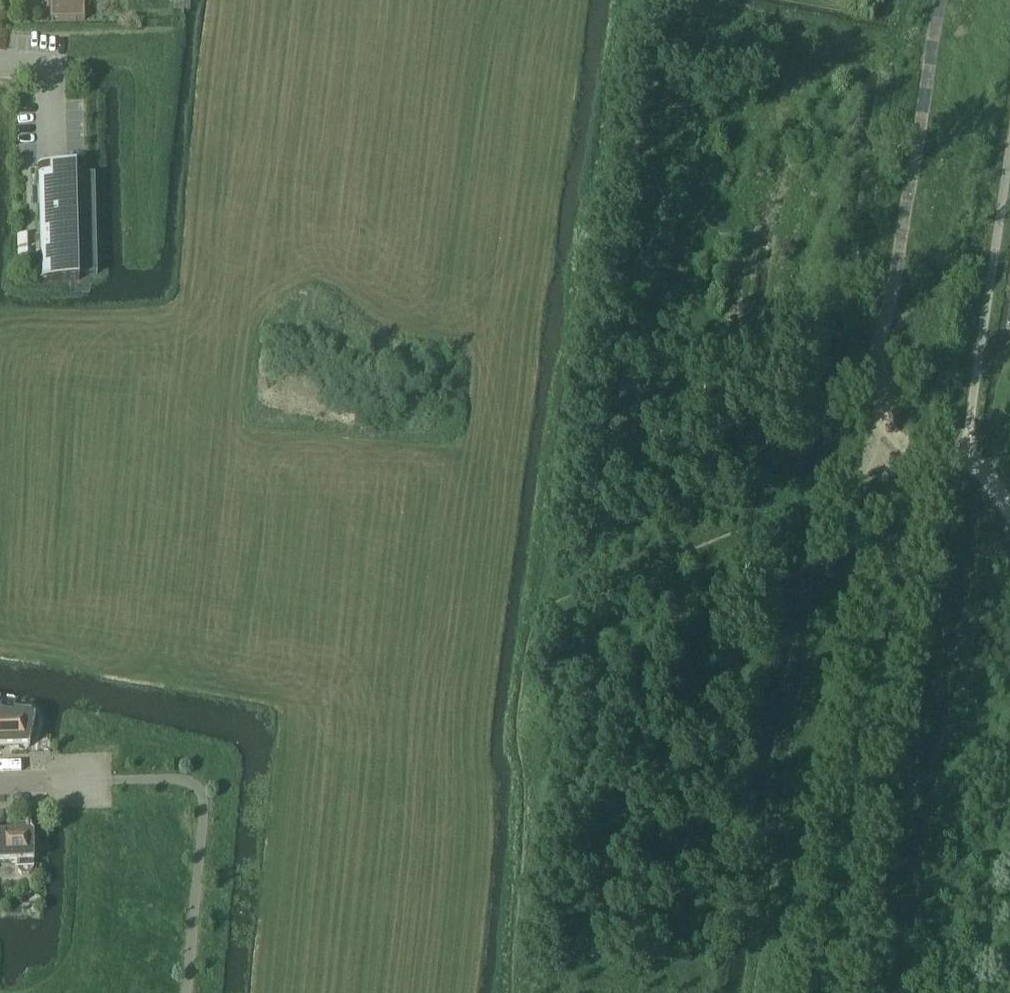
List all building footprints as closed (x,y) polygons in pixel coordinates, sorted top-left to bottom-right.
[(57,10),(57,21),(84,21),(84,9),(81,9),(81,0),(57,0),(57,10)] [(34,186),(34,191),(35,205),(39,205),(40,273),(40,282),(39,282),(39,283),(79,282),(79,281),(77,281),(77,276),(97,275),(94,175),(38,176),(39,186),(34,186)] [(29,747),(31,734),(32,733),(34,719),(30,714),(13,712),(11,715),(2,714),(0,711),(0,748),(29,747)] [(0,830),(0,863),(16,863),(16,871),(21,875),(29,875),(33,870),(33,862),(34,850),(33,834),(28,829),(11,828),(10,834),(3,834),(2,830),(0,830)]
